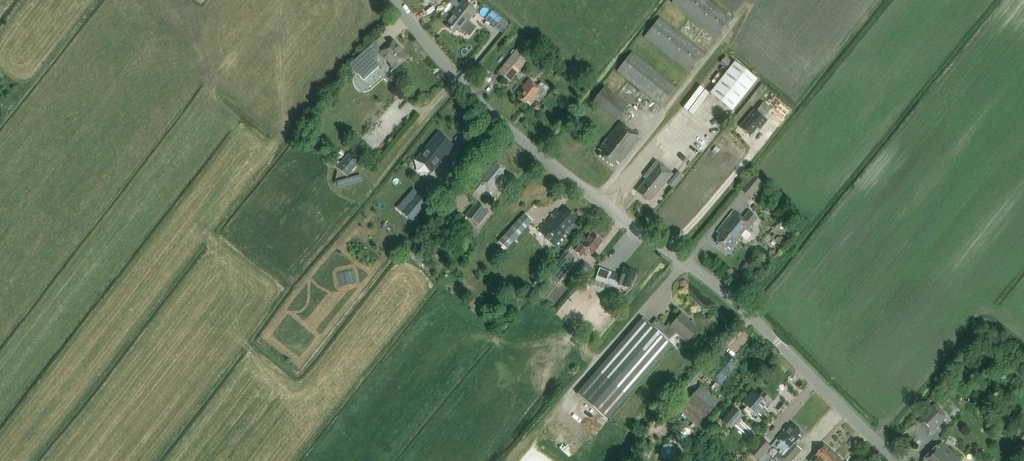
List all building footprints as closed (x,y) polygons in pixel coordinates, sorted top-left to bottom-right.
[(672,3),(716,38),(732,19),(708,0),(674,0),(672,3)] [(446,28),(454,33),(456,30),(459,32),(461,30),(469,37),(476,28),(468,21),(476,11),(464,2),(463,1),(459,6),(446,22),(449,24),(446,28)] [(486,20),(494,27),(501,18),(492,12),(486,20)] [(660,18),(645,38),(689,73),(705,53),(660,18)] [(381,37),(364,52),(349,65),(363,81),(378,68),(386,60),(394,69),(407,59),(393,43),(388,47),(380,38),(381,37)] [(530,58),(518,48),(498,72),(510,83),(530,58)] [(633,52),(617,72),(661,107),(677,88),(633,52)] [(732,112),(757,80),(734,62),(733,63),(726,57),(720,64),(728,70),(709,94),(732,112)] [(374,73),(366,80),(373,87),(380,79),(374,73)] [(537,88),(528,80),(517,94),(519,96),(516,99),(524,105),(527,102),(529,105),(537,96),(540,98),(545,91),(538,86),(537,88)] [(605,86),(592,103),(616,122),(629,105),(605,86)] [(767,101),(773,106),(777,102),(771,97),(767,101)] [(777,113),(784,106),(778,101),(772,109),(777,113)] [(763,103),(756,112),(754,110),(739,128),(750,136),(756,128),(759,130),(767,121),(764,118),(771,109),(763,103)] [(619,165),(640,138),(618,122),(597,149),(600,152),(597,156),(612,167),(615,162),(619,165)] [(441,155),(450,144),(442,137),(436,143),(429,137),(426,141),(433,147),(432,148),(441,155)] [(716,147),(712,151),(716,155),(720,150),(716,147)] [(347,177),(360,163),(349,154),(337,168),(347,177)] [(660,191),(673,175),(656,161),(643,177),(648,180),(637,193),(647,200),(649,198),(651,200),(659,190),(660,191)] [(491,164),(475,182),(470,189),(480,197),(485,190),(490,195),(499,184),(506,175),(502,172),(504,170),(495,163),(493,165),(491,164)] [(677,172),(667,184),(672,189),(682,176),(677,172)] [(751,176),(740,191),(751,198),(762,184),(751,176)] [(416,221),(432,202),(421,193),(405,212),(416,221)] [(476,202),(464,216),(477,227),(486,216),(484,215),(487,211),(476,202)] [(565,232),(577,220),(565,209),(561,213),(558,210),(538,231),(556,248),(569,235),(565,232)] [(742,237),(742,236),(747,240),(751,235),(746,231),(748,229),(757,218),(749,212),(743,220),(733,212),(716,232),(719,234),(713,241),(715,243),(713,245),(722,253),(724,250),(727,252),(733,245),(733,246),(736,243),(737,244),(742,237)] [(532,221),(524,214),(498,242),(506,250),(532,221)] [(459,237),(468,245),(479,231),(469,224),(459,237)] [(591,233),(581,245),(580,244),(573,252),(581,258),(587,250),(593,254),(602,242),(591,233)] [(778,237),(775,240),(780,246),(786,241),(782,238),(778,237)] [(553,290),(572,267),(570,265),(575,259),(569,254),(545,283),(553,290)] [(593,269),(584,262),(577,272),(586,279),(593,269)] [(611,273),(608,282),(605,289),(616,292),(618,286),(630,290),(636,273),(624,269),(621,276),(611,273)] [(589,289),(602,294),(606,285),(586,278),(583,288),(588,290),(589,289)] [(565,280),(556,288),(563,295),(569,289),(573,293),(575,291),(565,280)] [(692,324),(681,314),(672,324),(670,322),(666,327),(656,319),(651,325),(642,318),(576,394),(607,420),(673,345),(668,341),(676,332),(687,342),(698,330),(691,324),(692,324)] [(709,376),(702,384),(713,393),(719,386),(721,387),(738,368),(736,366),(738,363),(729,355),(726,358),(724,356),(719,361),(719,362),(716,365),(707,374),(709,376)] [(702,384),(678,410),(697,427),(721,400),(713,393),(702,384)] [(758,394),(756,396),(751,392),(741,403),(758,417),(759,415),(761,417),(767,410),(766,408),(769,404),(767,402),(769,400),(762,394),(760,397),(758,394)] [(932,435),(948,418),(934,405),(918,422),(932,435)] [(722,421),(732,429),(744,415),(734,407),(722,421)] [(686,426),(680,439),(691,444),(697,431),(686,426)] [(776,457),(781,460),(793,460),(802,450),(795,444),(801,437),(799,436),(801,433),(793,426),(790,428),(789,427),(786,429),(784,431),(777,440),(781,444),(778,448),(782,451),(776,457)] [(750,453),(759,460),(760,460),(772,446),(762,438),(750,453)] [(924,460),(960,460),(942,443),(924,460)] [(834,454),(825,446),(818,453),(811,460),(828,460),(834,454)]
